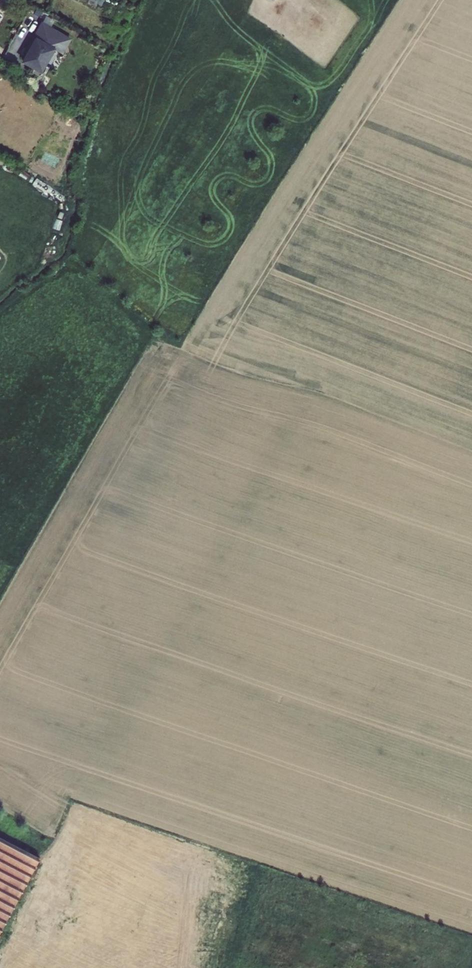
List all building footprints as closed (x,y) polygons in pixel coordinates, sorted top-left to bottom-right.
[(41,24),(30,46),(33,47),(24,64),(36,70),(43,73),(54,50),(62,54),(70,39),(41,24)] [(41,860),(0,839),(0,941),(41,860)]
